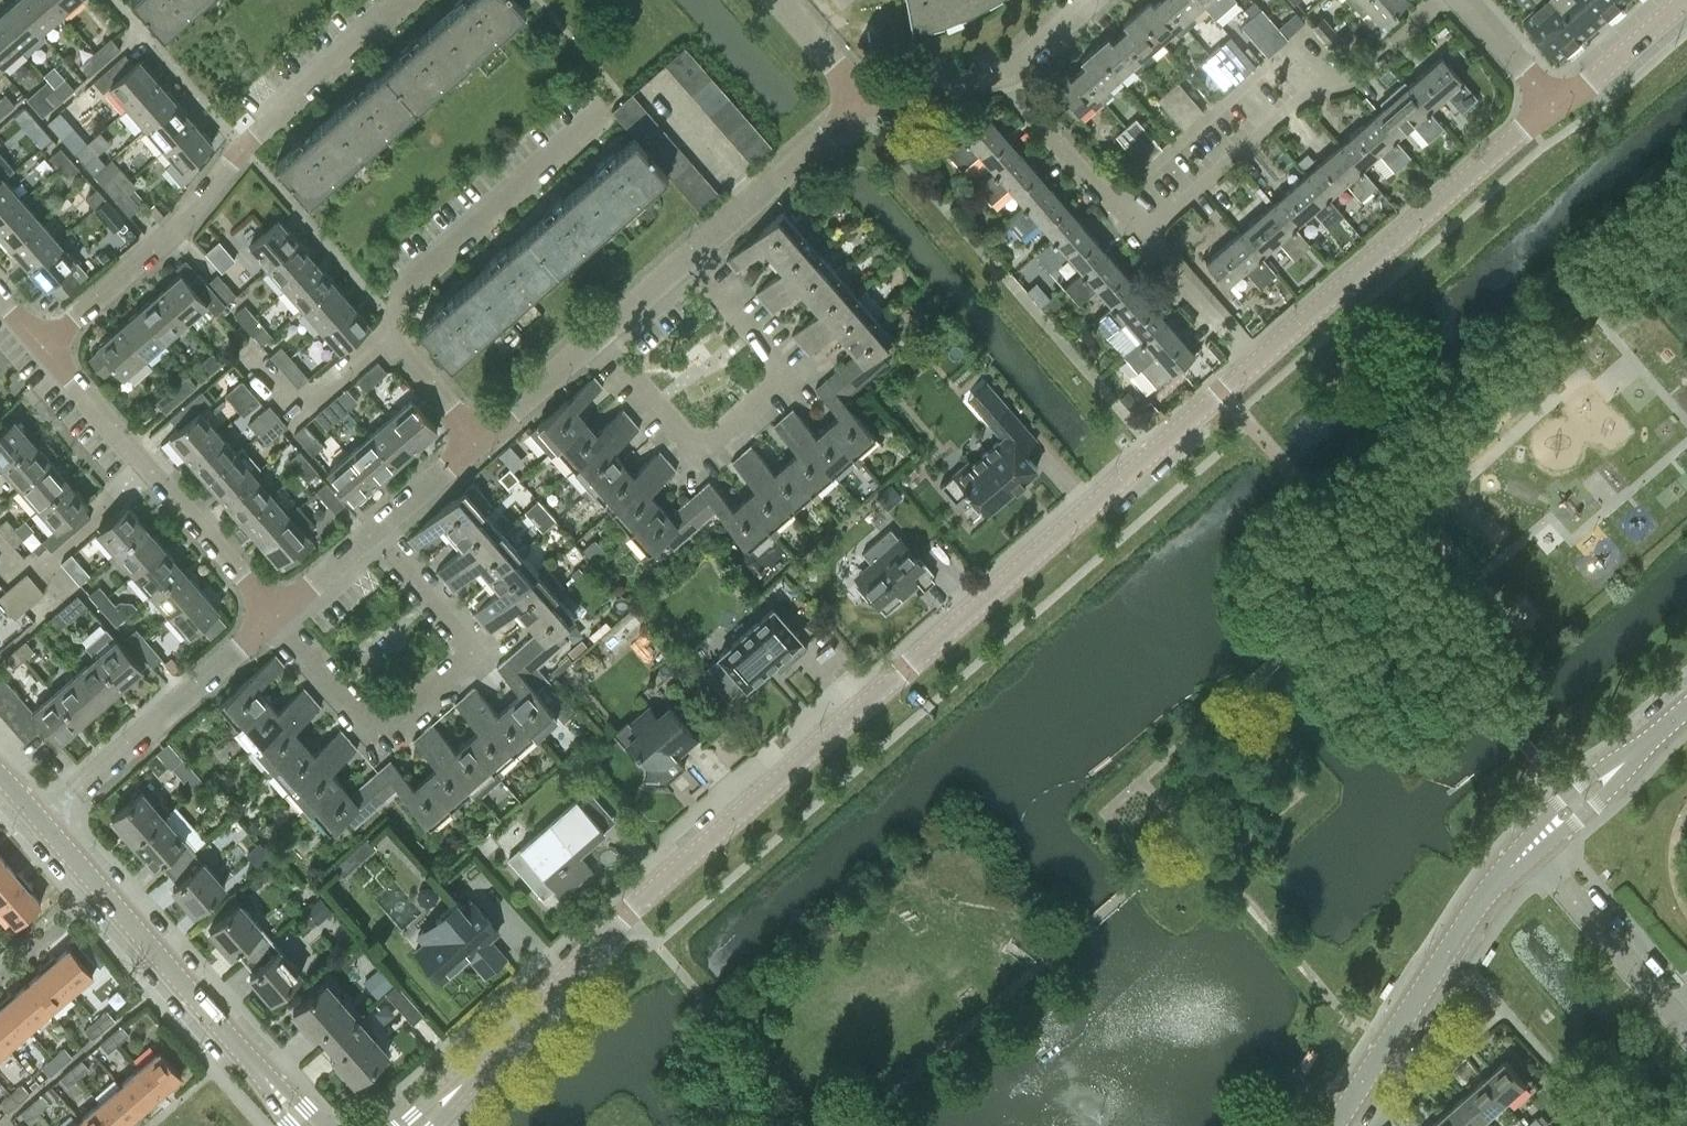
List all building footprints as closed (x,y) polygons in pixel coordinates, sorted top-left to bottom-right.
[(61,12),(51,0),(15,0),(14,1),(40,31),(61,12)] [(75,0),(51,0),(61,12),(75,0)] [(202,0),(135,0),(164,34),(202,0)] [(439,19),(471,56),(526,8),(520,1),(521,0),(461,0),(439,19)] [(911,29),(942,22),(971,10),(990,0),(906,0),(911,29)] [(1185,26),(1162,0),(1161,0),(1154,7),(1148,0),(1135,11),(1159,39),(1171,28),(1176,34),(1185,26)] [(1201,2),(1199,0),(1162,0),(1185,26),(1193,19),(1188,14),(1201,2)] [(1354,5),(1361,13),(1366,9),(1378,22),(1380,20),(1384,17),(1391,10),(1403,0),(1359,0),(1354,5)] [(1528,3),(1523,8),(1561,51),(1570,43),(1573,47),(1586,36),(1583,32),(1611,8),(1614,11),(1627,0),(1525,0),(1528,3)] [(40,31),(14,1),(0,13),(0,27),(19,49),(40,31)] [(1241,6),(1231,15),(1239,25),(1240,25),(1249,16),(1241,6)] [(1276,46),(1285,38),(1259,8),(1250,16),(1276,46)] [(1384,17),(1380,20),(1387,29),(1399,19),(1391,10),(1384,17)] [(1146,50),(1159,39),(1135,11),(1121,23),(1127,30),(1120,36),(1143,63),(1151,56),(1146,50)] [(1340,37),(1353,26),(1344,15),(1331,26),(1321,34),(1329,44),(1339,36),(1340,37)] [(1265,54),(1276,46),(1250,16),(1249,16),(1240,25),(1265,54)] [(1321,34),(1331,26),(1322,16),(1312,24),(1321,34)] [(417,104),(471,56),(439,19),(385,67),(417,104)] [(19,49),(0,27),(0,66),(19,49)] [(1120,36),(1112,43),(1106,36),(1093,48),(1117,76),(1129,65),(1134,71),(1143,63),(1120,36)] [(98,67),(120,48),(111,37),(89,56),(98,67)] [(1234,82),(1243,74),(1218,44),(1208,53),(1234,82)] [(674,73),(694,56),(685,46),(665,63),(674,73)] [(1105,86),(1117,76),(1093,48),(1079,60),(1085,66),(1078,73),(1101,100),(1110,92),(1105,86)] [(1224,91),(1234,82),(1208,53),(1198,61),(1224,91)] [(140,59),(135,64),(125,54),(94,81),(104,93),(111,86),(128,107),(159,80),(140,59)] [(1459,111),(1476,97),(1439,55),(1406,84),(1426,108),(1444,93),(1459,111)] [(88,75),(98,67),(89,56),(79,65),(88,75)] [(683,84),(703,66),(694,56),(674,73),(683,84)] [(692,94),(712,76),(703,66),(683,84),(692,94)] [(362,151),(417,104),(385,67),(330,115),(362,151)] [(1078,73),(1071,79),(1065,73),(1051,85),(1075,112),(1088,101),(1093,107),(1101,100),(1078,73)] [(700,104),(720,86),(712,76),(692,94),(700,104)] [(62,98),(74,88),(65,77),(53,88),(62,98)] [(147,128),(177,101),(159,80),(128,107),(147,128)] [(1191,119),(1201,111),(1175,81),(1165,89),(1191,119)] [(1392,96),(1372,114),(1393,137),(1410,122),(1426,140),(1442,125),(1426,108),(1406,84),(1403,81),(1389,93),(1392,96)] [(709,114),(729,96),(720,86),(700,104),(709,114)] [(53,106),(62,98),(53,88),(44,96),(53,106)] [(1182,128),(1191,119),(1165,89),(1156,98),(1182,128)] [(14,104),(5,93),(0,97),(0,108),(4,113),(14,104)] [(621,121),(640,103),(631,93),(612,110),(621,121)] [(1366,95),(1362,99),(1371,110),(1375,106),(1366,95)] [(718,124),(738,106),(729,96),(709,114),(718,124)] [(164,147),(194,121),(177,101),(147,128),(164,147)] [(629,130),(649,113),(640,103),(621,121),(629,130)] [(726,134),(747,116),(738,106),(718,124),(726,134)] [(639,140),(657,123),(649,113),(629,130),(635,136),(639,140)] [(1409,155),(1393,137),(1372,114),(1338,143),(1359,167),(1359,166),(1376,151),(1392,170),(1409,155)] [(308,199),(362,151),(330,115),(276,162),(308,199)] [(735,144),(755,126),(747,116),(726,134),(735,144)] [(994,171),(1018,151),(988,116),(946,153),(961,169),(979,154),(993,171),(994,171)] [(1150,156),(1160,147),(1134,117),(1123,126),(1150,156)] [(193,159),(213,142),(194,121),(164,147),(174,159),(165,166),(182,184),(190,176),(199,166),(193,159)] [(647,150),(666,133),(657,123),(639,140),(647,150)] [(744,154),(764,136),(755,126),(735,144),(744,154)] [(1139,164),(1150,156),(1123,126),(1113,134),(1139,164)] [(656,160),(675,143),(666,133),(647,150),(656,160)] [(656,160),(647,150),(639,140),(635,136),(581,184),(613,221),(667,174),(668,173),(665,170),(656,160)] [(753,164),(773,146),(764,136),(744,154),(753,164)] [(84,163),(95,153),(86,143),(75,152),(84,163)] [(665,170),(684,153),(675,143),(656,160),(665,170)] [(1359,166),(1359,167),(1338,143),(1305,172),(1325,196),(1326,195),(1343,181),(1359,199),(1375,185),(1359,166)] [(59,167),(70,157),(61,146),(50,156),(59,167)] [(4,178),(15,168),(0,151),(0,182),(4,178)] [(1023,205),(1047,184),(1018,151),(994,171),(993,171),(976,186),(990,202),(1007,187),(1023,204),(1023,205)] [(673,180),(693,163),(684,153),(665,170),(668,173),(667,174),(673,180)] [(68,177),(79,167),(70,157),(59,167),(68,177)] [(682,190),(701,173),(693,163),(673,180),(682,190)] [(111,193),(129,177),(121,168),(113,174),(102,184),(111,193)] [(1326,195),(1325,196),(1305,172),(1271,202),(1291,225),(1293,225),(1310,210),(1326,228),(1342,214),(1326,195)] [(691,200),(710,183),(701,173),(682,190),(691,200)] [(135,187),(137,186),(129,177),(111,193),(129,215),(140,206),(139,204),(145,199),(135,187)] [(22,198),(4,178),(0,182),(0,218),(22,198)] [(699,210),(719,193),(710,183),(691,200),(699,210)] [(559,268),(613,221),(581,184),(526,231),(559,268)] [(1052,238),(1077,218),(1047,184),(1023,205),(1023,204),(1005,220),(1019,236),(1037,221),(1052,238)] [(95,207),(105,198),(97,189),(86,198),(95,207)] [(40,219),(22,198),(0,218),(0,234),(10,245),(40,219)] [(113,229),(124,220),(105,198),(95,207),(113,229)] [(1293,225),(1291,225),(1271,202),(1238,231),(1258,254),(1259,254),(1276,239),(1292,257),(1308,243),(1293,225)] [(807,219),(798,227),(784,210),(728,259),(737,269),(763,246),(772,256),(810,223),(807,219)] [(1081,272),(1105,251),(1077,218),(1052,238),(1034,253),(1049,269),(1066,254),(1081,271),(1081,272)] [(28,266),(58,240),(40,219),(10,245),(28,266)] [(267,266),(297,240),(279,220),(249,246),(267,266)] [(805,234),(813,227),(810,223),(772,256),(783,269),(756,292),(764,301),(820,252),(805,234)] [(1185,233),(1178,225),(1169,232),(1176,241),(1185,233)] [(505,316),(559,268),(526,231),(472,279),(505,316)] [(1259,254),(1258,254),(1238,231),(1204,260),(1224,284),(1243,268),(1259,286),(1275,272),(1259,254)] [(68,268),(76,261),(58,240),(28,266),(46,287),(48,285),(58,297),(78,280),(68,268)] [(285,287),(315,261),(297,240),(267,266),(285,287)] [(206,250),(202,253),(211,265),(215,260),(206,250)] [(1111,306),(1135,285),(1105,251),(1081,272),(1081,271),(1063,286),(1078,303),(1096,288),(1110,305),(1111,306)] [(844,262),(836,269),(820,252),(764,301),(773,311),(800,288),(809,299),(847,266),(844,262)] [(303,308),(333,282),(315,261),(285,287),(303,308)] [(841,276),(849,269),(847,266),(809,299),(819,310),(792,333),(801,343),(865,287),(864,285),(856,292),(841,276)] [(207,282),(198,272),(188,281),(181,273),(160,292),(185,321),(207,302),(215,312),(224,303),(207,282)] [(224,303),(235,294),(217,273),(207,282),(224,303)] [(451,363),(505,316),(472,279),(418,326),(451,363)] [(321,329),(352,302),(333,282),(303,308),(321,329)] [(1036,282),(1027,290),(1040,305),(1049,297),(1036,282)] [(1140,339),(1164,318),(1135,285),(1111,306),(1110,305),(1093,320),(1107,337),(1125,321),(1139,338),(1140,339)] [(846,341),(884,308),(865,287),(801,343),(810,353),(836,330),(846,341)] [(165,339),(185,321),(160,292),(139,309),(165,339)] [(1041,307),(1047,314),(1061,301),(1056,294),(1041,307)] [(340,350),(370,324),(352,302),(321,329),(340,350)] [(226,303),(221,308),(224,313),(229,309),(230,308),(226,303)] [(242,324),(253,314),(244,304),(233,314),(242,324)] [(878,318),(886,311),(884,308),(846,341),(856,352),(827,378),(845,398),(888,360),(879,349),(894,336),(878,318)] [(143,358),(165,339),(139,309),(118,328),(143,358)] [(252,335),(263,325),(253,314),(242,324),(252,335)] [(1139,338),(1121,353),(1136,370),(1139,367),(1154,385),(1169,372),(1193,351),(1164,318),(1140,339),(1139,338)] [(123,375),(143,358),(118,328),(98,346),(100,348),(94,354),(93,361),(104,373),(114,364),(123,375)] [(279,366),(290,356),(281,346),(270,356),(279,366)] [(215,368),(221,363),(211,352),(206,357),(215,368)] [(297,387),(308,377),(290,356),(279,366),(297,387)] [(365,389),(387,370),(378,360),(356,379),(365,389)] [(185,393),(195,385),(186,374),(176,383),(185,393)] [(577,409),(605,385),(595,375),(531,431),(550,452),(587,420),(577,409)] [(259,398),(248,386),(241,378),(224,393),(242,413),(259,398)] [(876,434),(845,398),(827,378),(816,387),(840,414),(829,423),(862,461),(866,457),(858,449),(876,434)] [(164,412),(185,393),(176,383),(155,401),(164,412)] [(988,417),(1006,402),(992,385),(973,398),(988,417)] [(345,408),(356,398),(347,387),(335,397),(345,408)] [(199,411),(210,401),(201,390),(169,418),(178,428),(169,436),(187,457),(217,431),(199,411)] [(1130,409),(1138,402),(1128,390),(1120,397),(1130,409)] [(335,417),(345,408),(335,397),(326,406),(335,417)] [(415,446),(437,427),(411,398),(390,417),(415,446)] [(1023,449),(1037,437),(1006,403),(988,419),(1001,434),(971,461),(968,457),(940,482),(956,500),(969,488),(988,509),(1038,465),(1023,449)] [(257,432),(278,414),(269,404),(248,423),(257,432)] [(576,466),(632,417),(624,407),(596,431),(587,420),(550,452),(553,456),(561,449),(576,466)] [(829,423),(817,434),(793,407),(784,415),(833,471),(850,456),(858,464),(862,461),(829,423)] [(281,430),(287,425),(278,414),(257,432),(267,444),(281,430)] [(816,486),(833,471),(784,415),(774,424),(797,451),(787,460),(820,498),(824,494),(816,486)] [(394,464),(415,446),(390,417),(369,435),(394,464)] [(613,450),(640,426),(632,417),(576,466),(591,483),(583,490),(586,493),(623,461),(613,450)] [(5,427),(0,421),(0,465),(2,467),(32,441),(14,420),(5,427)] [(313,454),(323,444),(305,423),(294,433),(313,454)] [(205,477),(235,452),(217,431),(187,457),(205,477)] [(375,481),(394,464),(369,435),(349,452),(375,481)] [(19,487),(50,461),(32,441),(2,467),(19,487)] [(787,460),(775,470),(751,443),(742,451),(792,508),(809,492),(816,501),(820,498),(787,460)] [(613,507),(669,458),(661,449),(633,473),(623,461),(586,493),(589,497),(597,490),(613,507)] [(297,469),(308,460),(300,450),(289,459),(297,469)] [(774,523),(792,508),(742,451),(732,460),(756,487),(745,497),(778,534),(781,531),(774,523)] [(223,497),(252,472),(235,452),(205,477),(223,497)] [(353,500),(375,481),(349,452),(328,471),(353,500)] [(650,492),(677,468),(669,458),(613,507),(628,524),(620,532),(623,535),(659,503),(650,492)] [(307,481),(318,471),(308,460),(297,469),(307,481)] [(37,507),(67,481),(50,461),(19,487),(37,507)] [(241,518),(270,492),(252,472),(223,497),(241,518)] [(745,497),(734,506),(710,479),(699,488),(718,509),(749,545),(767,529),(774,537),(778,534),(745,497)] [(333,510),(343,500),(325,480),(315,489),(333,510)] [(82,506),(86,503),(67,481),(37,507),(55,528),(55,529),(62,523),(82,506)] [(467,488),(409,538),(418,548),(445,525),(455,535),(491,503),(488,500),(473,482),(467,488)] [(889,483),(875,496),(887,509),(901,496),(889,483)] [(674,548),(718,509),(699,488),(670,514),(659,503),(623,535),(626,538),(634,531),(650,550),(665,537),(674,548)] [(260,539),(289,514),(270,492),(241,518),(260,539)] [(525,510),(543,530),(556,518),(538,499),(525,510)] [(488,513),(494,507),(491,503),(455,535),(464,546),(437,570),(445,580),(503,530),(488,513)] [(116,551),(146,524),(128,504),(97,530),(116,551)] [(91,516),(82,506),(62,523),(71,533),(91,516)] [(289,514),(260,539),(278,560),(281,558),(287,564),(312,542),(307,535),(308,535),(289,514)] [(14,527),(7,519),(0,525),(0,533),(3,536),(14,527)] [(51,551),(71,533),(62,523),(55,529),(55,528),(41,540),(51,551)] [(133,571),(164,545),(146,524),(116,551),(133,571)] [(13,547),(23,538),(14,527),(3,536),(13,547)] [(874,565),(861,576),(888,607),(919,580),(925,587),(936,577),(900,536),(899,538),(890,528),(863,552),(874,565)] [(525,541),(518,547),(503,530),(445,580),(454,590),(482,566),(492,577),(529,545),(525,541)] [(592,560),(604,549),(594,538),(582,549),(592,560)] [(152,593),(183,566),(164,545),(133,571),(152,593)] [(525,555),(532,549),(529,545),(492,577),(501,589),(473,613),(481,622),(539,572),(525,555)] [(69,572),(79,563),(71,553),(61,562),(69,572)] [(169,613),(200,586),(183,566),(152,593),(169,613)] [(528,620),(564,588),(546,566),(539,572),(481,622),(490,632),(518,608),(528,620)] [(579,567),(571,574),(574,578),(582,571),(579,567)] [(14,598),(34,581),(26,572),(7,589),(14,598)] [(24,609),(44,592),(34,581),(14,598),(24,609)] [(97,603),(107,594),(99,585),(89,594),(97,603)] [(188,634),(219,608),(200,586),(169,613),(188,634)] [(561,597),(568,592),(564,588),(528,620),(538,631),(507,658),(532,685),(544,675),(538,667),(570,640),(560,629),(576,614),(561,597)] [(14,598),(7,589),(0,595),(0,601),(5,607),(14,598)] [(64,623),(86,604),(78,594),(56,613),(64,623)] [(106,614),(116,605),(107,594),(97,603),(106,614)] [(14,618),(24,609),(14,598),(5,607),(14,618)] [(722,654),(704,670),(727,697),(746,681),(747,682),(772,660),(780,669),(807,645),(773,606),(720,652),(722,654)] [(55,631),(64,623),(56,613),(47,621),(55,631)] [(609,649),(641,621),(635,614),(603,643),(609,649)] [(105,626),(84,645),(93,656),(98,661),(121,688),(143,669),(119,642),(105,626)] [(134,645),(145,637),(136,627),(126,636),(134,645)] [(153,666),(163,657),(145,637),(134,645),(153,666)] [(24,658),(34,649),(26,639),(16,648),(24,658)] [(13,667),(24,658),(16,648),(5,657),(13,667)] [(259,687),(286,664),(277,654),(220,703),(235,721),(227,727),(230,730),(268,698),(259,687)] [(93,656),(73,674),(78,679),(101,706),(121,688),(98,661),(93,656)] [(173,673),(180,667),(172,658),(165,663),(173,673)] [(544,675),(532,685),(507,658),(498,667),(521,694),(511,703),(544,741),(548,738),(540,729),(557,715),(564,722),(577,711),(544,675)] [(570,669),(560,678),(573,694),(583,685),(570,669)] [(73,674),(53,691),(58,696),(81,723),(101,706),(78,679),(73,674)] [(11,685),(3,676),(0,678),(0,695),(11,685)] [(19,695),(11,685),(0,695),(0,711),(19,695)] [(511,703),(499,713),(475,686),(466,694),(516,751),(533,736),(540,744),(544,741),(511,703)] [(256,745),(313,695),(306,687),(279,710),(268,698),(230,730),(234,735),(242,728),(256,745)] [(53,691),(32,709),(36,714),(37,714),(36,715),(45,726),(59,742),(81,723),(58,696),(53,691)] [(498,766),(516,751),(466,694),(456,703),(479,730),(469,739),(502,778),(506,775),(498,766)] [(28,705),(19,695),(0,711),(0,713),(8,722),(28,705)] [(295,729),(322,705),(313,695),(256,745),(271,762),(263,769),(267,774),(305,741),(295,729)] [(669,706),(659,715),(650,704),(630,721),(629,741),(647,761),(656,753),(665,763),(676,754),(677,756),(697,738),(669,706)] [(16,731),(36,714),(28,705),(8,722),(16,731)] [(36,715),(37,714),(36,714),(16,731),(26,742),(45,726),(36,715)] [(469,739),(457,750),(433,723),(424,731),(474,787),(491,772),(499,781),(502,778),(469,739)] [(293,787),(350,737),(342,728),(315,752),(305,741),(267,774),(269,777),(278,769),(293,787)] [(456,802),(474,787),(424,731),(414,740),(437,766),(427,776),(460,814),(464,811),(456,802)] [(332,771),(359,748),(350,737),(293,787),(308,803),(299,811),(303,816),(342,782),(332,771)] [(204,780),(184,757),(169,740),(157,751),(158,752),(172,768),(174,766),(194,789),(204,780)] [(158,752),(150,759),(160,771),(167,764),(158,752)] [(427,776),(415,786),(392,759),(382,768),(400,788),(431,824),(449,809),(457,817),(460,814),(427,776)] [(215,768),(207,776),(213,783),(221,775),(215,768)] [(356,827),(400,788),(382,768),(352,794),(342,782),(303,816),(306,818),(314,811),(331,830),(347,816),(356,827)] [(160,798),(154,803),(143,791),(113,817),(134,841),(164,815),(166,816),(171,811),(160,798)] [(521,847),(509,858),(528,879),(542,894),(546,895),(556,886),(564,895),(593,869),(570,843),(589,826),(595,820),(576,798),(569,804),(521,847)] [(194,849),(166,816),(164,815),(134,841),(156,866),(160,862),(169,872),(194,849)] [(343,875),(376,845),(367,835),(335,865),(343,875)] [(262,865),(271,857),(258,844),(250,851),(262,865)] [(195,911),(225,885),(194,849),(169,872),(178,882),(173,886),(195,911)] [(0,868),(0,902),(24,882),(20,878),(22,877),(17,871),(15,872),(6,862),(0,868)] [(257,876),(251,881),(255,887),(261,882),(257,876)] [(0,902),(0,905),(16,923),(41,902),(30,889),(32,887),(27,882),(25,884),(24,882),(0,902)] [(320,920),(332,909),(320,895),(307,906),(320,920)] [(424,942),(416,949),(443,980),(468,957),(485,976),(507,956),(490,938),(499,930),(472,899),(463,907),(456,900),(436,918),(417,935),(424,942)] [(246,959),(271,937),(241,902),(210,929),(232,953),(237,949),(246,959)] [(83,936),(71,947),(93,972),(105,962),(83,936)] [(272,999),(302,973),(271,937),(246,959),(255,970),(250,974),(272,999)] [(50,962),(48,964),(71,990),(93,972),(71,947),(69,945),(57,956),(55,954),(49,959),(50,962)] [(38,972),(26,982),(50,1009),(71,990),(48,964),(45,966),(43,965),(37,970),(38,972)] [(393,983),(379,967),(364,979),(378,996),(393,983)] [(8,999),(5,1001),(28,1028),(50,1009),(26,982),(14,993),(12,991),(6,996),(8,999)] [(329,1041),(357,1017),(326,982),(294,1010),(316,1035),(321,1031),(329,1041)] [(413,1023),(424,1013),(397,982),(386,992),(413,1023)] [(7,1046),(28,1028),(5,1001),(2,1003),(1,1001),(0,1001),(0,1039),(7,1046)] [(103,1028),(114,1019),(106,1009),(95,1019),(103,1028)] [(371,1067),(388,1052),(357,1017),(329,1041),(338,1051),(333,1056),(355,1081),(358,1078),(362,1083),(375,1071),(371,1067)] [(92,1038),(103,1028),(95,1019),(84,1029),(92,1038)] [(118,1043),(129,1034),(121,1025),(110,1034),(118,1043)] [(108,1052),(118,1043),(110,1034),(99,1043),(108,1052)] [(73,1055),(72,1055),(64,1046),(52,1056),(61,1066),(73,1055)] [(161,1091),(180,1073),(159,1049),(140,1066),(161,1091)] [(50,1075),(61,1066),(52,1056),(41,1066),(50,1075)] [(89,1068),(81,1059),(81,1058),(70,1069),(78,1078),(89,1068)] [(1505,1100),(1526,1081),(1505,1058),(1484,1077),(1505,1100)] [(141,1108),(161,1091),(140,1066),(120,1084),(141,1108)] [(68,1086),(78,1078),(70,1069),(60,1077),(68,1086)] [(1483,1119),(1505,1100),(1484,1077),(1462,1095),(1483,1119)] [(18,1102),(29,1092),(21,1083),(10,1092),(18,1102)] [(120,1084),(100,1101),(121,1125),(124,1123),(125,1125),(131,1120),(129,1118),(141,1108),(120,1084)] [(18,1102),(10,1092),(0,1101),(0,1103),(7,1112),(18,1102)] [(39,1111),(49,1102),(42,1093),(31,1102),(39,1111)] [(1483,1119),(1462,1095),(1441,1114),(1451,1125),(1475,1125),(1483,1119)] [(80,1118),(87,1125),(120,1125),(121,1125),(100,1101),(80,1118)] [(28,1120),(39,1111),(31,1102),(21,1111),(28,1120)] [(1441,1114),(1427,1125),(1451,1125),(1441,1114)]
